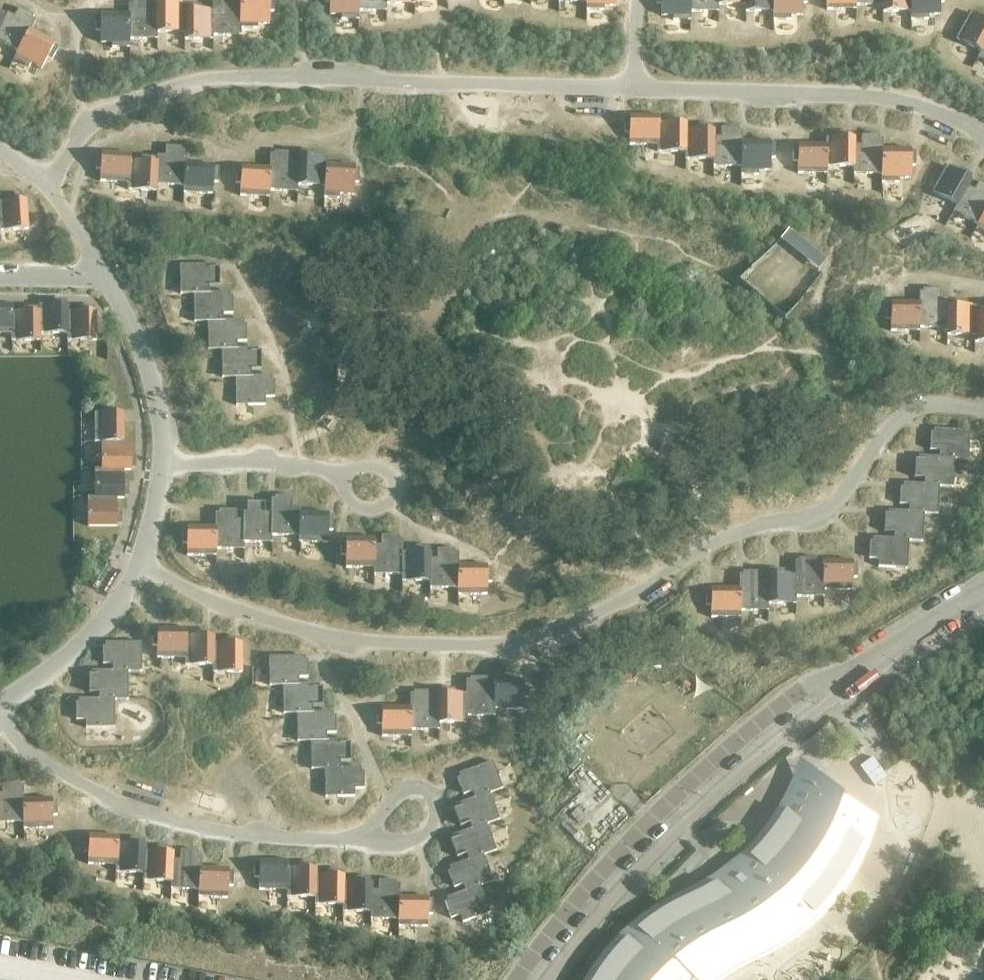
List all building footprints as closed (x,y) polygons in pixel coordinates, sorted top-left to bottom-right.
[(129,38),(157,38),(157,32),(157,10),(155,10),(155,9),(150,9),(150,0),(132,0),(132,10),(128,13),(128,14),(129,14),(129,38)] [(185,9),(185,2),(173,2),(173,0),(164,0),(164,2),(155,2),(155,9),(155,10),(157,10),(157,32),(183,32),(185,32),(185,10),(185,9)] [(212,9),(212,10),(213,10),(213,35),(241,35),(241,28),(240,6),(240,5),(233,5),(233,0),(216,0),(216,6),(212,9)] [(241,28),(257,28),(257,24),(269,24),(269,11),(274,11),(274,2),(269,2),(269,0),(240,0),(240,5),(240,6),(241,28)] [(325,2),(329,2),(329,15),(341,15),(341,19),(358,19),(358,11),(358,0),(325,0),(325,2)] [(358,11),(358,10),(386,10),(386,3),(386,0),(358,0),(358,11)] [(586,1),(586,9),(603,10),(603,6),(614,6),(614,0),(587,0),(587,1),(586,1)] [(690,11),(690,0),(656,0),(656,3),(661,3),(661,16),(673,16),(673,20),(690,19),(690,11)] [(690,11),(718,11),(718,4),(718,0),(690,0),(690,11)] [(746,4),(744,4),(744,11),(773,10),(773,19),(773,11),(773,0),(746,0),(746,4)] [(773,19),(790,19),(790,16),(801,15),(801,2),(807,2),(807,0),(773,0),(773,11),(773,19)] [(827,9),(855,8),(855,5),(856,5),(855,5),(855,0),(826,0),(827,9)] [(881,5),(882,12),(910,11),(911,19),(910,11),(911,11),(911,0),(883,0),(883,5),(881,5)] [(911,19),(928,19),(928,15),(939,15),(939,1),(944,0),(911,0),(911,11),(910,11),(911,19)] [(213,39),(213,35),(213,10),(212,10),(212,9),(201,9),(201,4),(192,4),(192,9),(185,9),(185,10),(185,32),(183,32),(183,39),(213,39)] [(17,51),(13,58),(14,58),(18,51),(30,29),(29,24),(34,16),(19,7),(14,16),(7,12),(4,18),(0,26),(0,41),(17,51)] [(981,52),(983,46),(983,14),(983,13),(980,18),(971,12),(956,37),(981,51),(981,52)] [(128,14),(128,13),(100,13),(100,21),(95,21),(95,30),(100,30),(100,43),(111,43),(112,47),(129,47),(129,38),(129,14),(128,14)] [(31,30),(30,29),(18,51),(14,58),(29,66),(31,63),(41,69),(48,57),(51,59),(56,51),(52,49),(55,43),(31,30)] [(685,159),(685,152),(686,152),(686,130),(687,130),(687,129),(687,123),(679,123),(679,118),(669,118),(669,123),(660,123),(660,115),(629,115),(629,123),(624,123),(624,132),(629,132),(629,144),(657,144),(657,152),(685,152),(685,159)] [(697,129),(687,129),(687,130),(686,130),(686,152),(685,152),(685,159),(713,159),(714,159),(714,137),(715,137),(715,136),(715,129),(706,129),(706,125),(697,125),(697,129)] [(714,159),(713,159),(713,165),(741,166),(741,174),(741,166),(741,141),(742,141),(742,140),(738,137),(738,127),(721,127),(721,136),(715,136),(715,137),(714,137),(714,159)] [(826,144),(826,166),(827,166),(827,167),(854,167),(854,144),(856,144),(856,137),(847,137),(847,132),(838,132),(838,137),(826,137),(826,144)] [(854,167),(854,173),(881,173),(881,174),(882,174),(882,149),(882,148),(879,144),(878,134),(861,135),(861,144),(856,144),(854,144),(854,167)] [(741,166),(741,174),(758,174),(758,171),(769,171),(769,150),(764,150),(764,140),(742,140),(742,141),(741,141),(741,166)] [(826,167),(827,167),(827,166),(826,166),(826,144),(798,144),(797,152),(793,152),(793,161),(798,161),(798,173),(826,173),(826,167)] [(165,155),(158,155),(157,184),(183,186),(183,192),(184,185),(185,163),(186,163),(186,162),(186,160),(182,156),(183,146),(166,145),(165,155)] [(905,148),(882,148),(882,149),(882,174),(881,174),(881,182),(899,182),(899,178),(910,178),(910,158),(905,158),(905,148)] [(129,183),(130,153),(101,151),(101,160),(96,160),(96,169),(101,169),(100,181),(128,182),(129,183)] [(270,164),(270,167),(270,168),(269,190),(297,192),(298,184),(297,184),(298,162),(298,155),(297,162),(291,162),(292,152),(274,151),(274,161),(270,164)] [(306,156),(298,155),(298,162),(297,184),(298,184),(297,192),(298,185),(324,187),(323,197),(324,197),(324,186),(325,186),(326,164),(327,164),(327,157),(315,156),(315,151),(306,151),(306,156)] [(129,183),(128,182),(128,189),(157,191),(157,184),(158,155),(157,155),(157,162),(150,162),(150,157),(141,156),(141,161),(130,160),(130,153),(129,183)] [(324,186),(324,197),(339,198),(339,195),(353,195),(354,174),(349,174),(350,164),(327,163),(328,157),(327,157),(327,164),(326,164),(325,186),(324,186)] [(214,164),(186,162),(186,163),(185,163),(184,185),(183,192),(212,194),(213,182),(218,182),(218,173),(213,172),(214,164)] [(269,197),(269,190),(270,168),(270,167),(242,166),(241,174),(236,174),(236,183),(241,183),(240,195),(269,197)] [(957,204),(956,205),(957,205),(968,186),(971,180),(964,176),(967,172),(959,167),(956,172),(946,166),(932,191),(957,204)] [(971,180),(968,186),(957,205),(956,205),(953,210),(977,224),(978,225),(983,214),(983,184),(979,181),(974,189),(968,186),(972,180),(971,180)] [(0,201),(0,231),(29,229),(27,199),(18,200),(18,195),(9,196),(9,200),(0,201)] [(978,225),(977,224),(975,227),(983,232),(983,214),(978,225)] [(819,266),(826,256),(789,228),(781,237),(819,266)] [(180,294),(194,294),(194,293),(209,293),(209,292),(209,285),(219,285),(219,268),(209,268),(205,264),(180,264),(180,294)] [(946,334),(946,327),(947,327),(946,305),(947,305),(947,299),(940,299),(940,288),(923,288),(923,298),(919,301),(919,302),(919,327),(946,327),(946,334)] [(207,321),(207,331),(208,331),(208,321),(223,321),(223,320),(233,320),(223,320),(223,313),(232,313),(232,296),(223,296),(219,292),(209,292),(209,293),(194,293),(194,294),(194,321),(207,321)] [(40,333),(67,333),(68,333),(67,311),(69,311),(69,304),(60,304),(60,299),(51,299),(51,304),(39,304),(39,311),(40,311),(40,333)] [(919,330),(919,327),(919,302),(919,301),(918,301),(891,300),(890,309),(886,309),(886,318),(890,318),(890,330),(919,330)] [(974,334),(974,335),(975,335),(975,313),(976,313),(976,306),(963,305),(963,301),(954,300),(954,305),(947,305),(946,305),(947,327),(946,327),(946,334),(974,334)] [(12,311),(12,304),(0,304),(0,333),(11,333),(11,334),(12,334),(12,311)] [(40,341),(40,333),(40,311),(39,311),(39,304),(39,312),(32,312),(32,306),(23,306),(23,312),(12,312),(12,311),(12,334),(11,334),(11,341),(40,341)] [(68,333),(67,333),(67,340),(97,340),(96,310),(88,310),(88,305),(79,306),(79,310),(69,311),(67,311),(68,333)] [(982,308),(982,312),(976,312),(976,306),(976,313),(975,313),(975,335),(974,335),(974,341),(983,341),(983,308),(982,308)] [(207,349),(222,349),(237,348),(247,348),(237,348),(237,341),(246,341),(246,323),(237,324),(233,320),(223,320),(223,321),(208,321),(208,331),(207,331),(207,349)] [(251,376),(261,375),(251,375),(251,369),(260,369),(260,351),(251,351),(247,348),(237,348),(222,349),(222,377),(235,377),(235,387),(236,387),(235,376),(251,376)] [(236,387),(235,387),(235,405),(265,404),(265,397),(274,397),(274,379),(265,379),(261,375),(251,376),(235,376),(236,387)] [(124,441),(124,412),(116,412),(116,408),(106,408),(106,412),(99,412),(99,413),(94,413),(94,442),(101,442),(124,441)] [(953,458),(953,459),(968,459),(969,430),(944,429),(940,433),(931,432),(930,450),(938,450),(938,456),(929,456),(939,457),(939,458),(953,458)] [(130,441),(124,441),(101,442),(101,469),(123,469),(123,471),(130,471),(130,462),(135,462),(135,453),(130,453),(130,441)] [(924,485),(938,485),(952,486),(953,459),(953,458),(939,458),(939,457),(929,456),(925,460),(915,459),(915,477),(923,477),(923,484),(919,484),(924,484),(924,485)] [(123,471),(123,469),(101,469),(94,469),(94,496),(87,496),(87,497),(94,497),(117,497),(117,498),(123,498),(123,490),(128,490),(128,481),(123,481),(123,471)] [(924,484),(919,484),(914,484),(910,487),(900,487),(900,504),(908,504),(908,511),(899,511),(908,511),(908,512),(923,513),(937,514),(938,485),(924,485),(924,484)] [(271,509),(271,513),(272,513),(271,534),(299,534),(299,535),(300,513),(300,512),(300,506),(292,506),(292,496),(275,495),(275,505),(271,509)] [(94,497),(87,497),(87,527),(116,526),(117,518),(121,518),(121,509),(117,509),(117,498),(117,497),(94,497)] [(247,512),(243,516),(243,519),(244,519),(244,541),(271,541),(271,534),(272,513),(271,513),(271,509),(271,512),(264,512),(264,503),(247,503),(247,512)] [(215,523),(215,526),(216,526),(216,548),(244,548),(244,541),(244,519),(243,519),(243,516),(243,519),(237,519),(237,510),(219,509),(219,519),(215,523)] [(884,538),(883,538),(893,538),(893,539),(909,540),(922,541),(923,513),(908,512),(908,511),(899,511),(895,514),(885,514),(884,531),(893,532),(893,538),(884,538)] [(299,535),(299,541),(328,542),(328,530),(333,530),(333,521),(328,521),(328,512),(300,512),(300,513),(299,535)] [(216,555),(216,548),(216,526),(215,526),(215,523),(215,526),(187,525),(187,534),(182,534),(182,543),(187,543),(187,555),(216,555)] [(381,545),(374,545),(374,567),(374,574),(402,574),(401,574),(402,574),(402,552),(403,552),(403,549),(399,545),(398,535),(381,535),(381,545)] [(374,567),(374,545),(374,537),(346,538),(346,546),(340,546),(341,555),(346,555),(346,567),(374,567)] [(893,538),(883,538),(880,541),(870,541),(869,558),(878,558),(878,566),(907,568),(908,540),(909,540),(893,539),(893,538)] [(429,580),(429,581),(430,581),(430,559),(431,559),(431,558),(431,552),(423,552),(423,547),(414,547),(414,552),(403,552),(402,552),(402,574),(401,574),(402,581),(429,580)] [(430,559),(430,581),(429,581),(429,588),(458,587),(458,565),(459,565),(459,564),(459,562),(455,558),(455,549),(437,549),(437,558),(431,558),(431,559),(430,559)] [(798,567),(795,571),(795,574),(795,596),(795,597),(795,596),(824,596),(824,590),(823,590),(823,567),(822,567),(816,567),(816,557),(798,557),(798,567)] [(822,559),(822,567),(823,567),(823,590),(824,590),(824,589),(851,589),(852,576),(856,576),(856,567),(852,567),(852,559),(822,559)] [(458,587),(458,588),(458,594),(486,594),(486,581),(491,581),(491,572),(486,572),(486,564),(459,564),(459,565),(458,565),(458,587)] [(766,574),(766,581),(767,581),(767,603),(768,603),(795,603),(795,597),(795,596),(795,574),(795,571),(795,574),(784,574),(784,569),(775,569),(775,574),(766,574)] [(768,610),(768,603),(767,603),(767,581),(766,581),(760,581),(760,571),(743,571),(743,581),(739,585),(739,588),(740,588),(739,610),(740,610),(768,610)] [(740,617),(740,610),(739,610),(740,588),(739,588),(739,585),(739,587),(711,587),(710,596),(706,596),(706,605),(710,605),(710,617),(740,617)] [(158,657),(186,658),(186,636),(186,629),(158,628),(157,636),(153,636),(153,645),(157,645),(157,653),(158,653),(158,657)] [(186,658),(186,665),(213,665),(213,643),(215,643),(215,642),(215,637),(206,636),(206,631),(197,631),(197,636),(186,636),(186,629),(186,636),(186,658)] [(225,643),(215,642),(215,643),(213,643),(213,665),(214,665),(213,671),(243,672),(243,643),(234,643),(234,638),(225,638),(225,643)] [(112,663),(112,670),(112,671),(127,671),(128,671),(142,671),(141,642),(116,642),(113,646),(103,646),(103,664),(112,663)] [(270,685),(283,685),(298,684),(299,677),(308,677),(308,659),(298,659),(295,656),(269,656),(270,685)] [(99,692),(99,698),(99,699),(114,699),(128,699),(127,671),(112,671),(112,670),(103,670),(99,674),(89,674),(89,692),(99,692)] [(466,690),(466,693),(466,716),(467,716),(494,716),(494,709),(494,687),(493,686),(487,686),(487,677),(470,677),(470,686),(466,690)] [(494,687),(494,709),(522,709),(522,697),(527,697),(527,688),(522,688),(522,679),(493,679),(493,686),(494,687)] [(283,713),(297,713),(297,712),(312,712),(312,705),(322,704),(322,687),(312,687),(308,684),(298,684),(283,685),(283,713)] [(437,693),(437,700),(438,700),(438,723),(467,722),(467,716),(466,716),(466,693),(455,693),(455,688),(446,688),(446,693),(437,693)] [(410,704),(410,705),(410,707),(410,729),(438,729),(438,723),(438,700),(437,700),(431,700),(431,690),(414,690),(414,700),(410,704)] [(114,699),(99,699),(99,698),(89,698),(86,702),(76,702),(76,720),(86,720),(86,727),(115,727),(114,699)] [(410,707),(410,705),(410,706),(381,706),(381,715),(377,715),(377,724),(381,724),(381,736),(410,736),(410,729),(410,707)] [(297,712),(297,713),(297,741),(311,741),(311,740),(327,739),(326,732),(336,732),(336,715),(326,715),(322,711),(312,712),(297,712)] [(311,769),(325,769),(325,768),(340,768),(340,760),(350,760),(350,743),(340,743),(336,739),(327,739),(311,740),(311,741),(311,769)] [(864,764),(871,774),(878,769),(871,759),(864,764)] [(493,802),(494,802),(490,792),(501,788),(492,762),(469,770),(467,775),(457,778),(463,794),(473,791),(475,798),(489,792),(493,802)] [(325,768),(325,769),(325,796),(354,796),(354,788),(364,788),(364,771),(354,771),(350,767),(340,768),(325,768)] [(886,779),(879,769),(872,775),(879,784),(886,779)] [(731,974),(736,970),(742,967),(747,965),(758,960),(757,959),(763,956),(770,953),(776,949),(782,945),(789,941),(795,937),(800,933),(806,928),(818,918),(828,907),(823,902),(828,897),(833,891),(837,885),(841,880),(845,874),(848,867),(852,861),(855,855),(858,848),(861,842),(864,835),(866,828),(868,821),(870,814),(843,801),(847,797),(835,786),(828,793),(801,779),(802,778),(801,777),(797,785),(800,788),(781,807),(780,808),(784,812),(766,832),(765,832),(764,833),(767,836),(749,856),(749,855),(748,857),(748,858),(739,866),(736,864),(726,875),(726,876),(721,880),(715,884),(709,887),(702,891),(696,894),(679,902),(673,905),(666,908),(660,912),(654,916),(649,920),(643,924),(637,929),(632,934),(627,938),(622,943),(617,949),(612,954),(607,959),(603,965),(599,971),(595,977),(593,979),(721,979),(731,974)] [(23,821),(23,822),(24,822),(23,799),(24,799),(23,796),(19,792),(19,782),(2,783),(2,793),(0,793),(0,822),(23,821)] [(490,833),(487,823),(499,819),(494,802),(493,802),(489,792),(475,798),(466,801),(464,806),(454,809),(460,826),(469,822),(472,828),(472,829),(486,823),(490,833)] [(24,822),(23,822),(24,828),(53,827),(52,815),(57,815),(57,806),(51,806),(51,798),(24,799),(23,799),(24,822)] [(487,864),(484,854),(496,850),(490,833),(486,823),(472,829),(472,828),(462,831),(460,836),(451,840),(457,856),(466,853),(469,860),(483,854),(487,864)] [(117,843),(119,843),(119,835),(89,834),(89,842),(85,841),(84,851),(88,851),(88,859),(89,858),(89,863),(116,865),(117,865),(117,843)] [(117,865),(116,865),(116,872),(144,873),(145,851),(146,851),(147,844),(138,844),(138,839),(129,838),(129,843),(119,843),(117,843),(117,865)] [(143,880),(171,881),(172,859),(174,859),(174,852),(166,852),(166,847),(157,847),(157,851),(146,851),(145,851),(144,873),(143,880)] [(180,859),(174,859),(172,859),(171,881),(171,887),(199,889),(200,867),(201,867),(201,864),(197,860),(198,850),(181,849),(180,859)] [(465,891),(480,885),(493,881),(487,864),(483,854),(469,860),(460,863),(457,868),(448,871),(454,887),(463,884),(465,891)] [(287,889),(287,890),(288,890),(288,867),(288,860),(260,860),(260,868),(255,868),(254,877),(260,877),(260,889),(287,889)] [(288,890),(287,890),(287,896),(315,897),(316,897),(316,875),(316,868),(309,868),(309,863),(300,863),(299,868),(289,868),(289,860),(288,860),(288,867),(288,890)] [(200,867),(199,889),(199,890),(198,896),(228,897),(228,885),(233,886),(233,877),(229,876),(229,868),(201,867),(201,864),(201,867),(200,867)] [(316,897),(315,897),(315,904),(344,904),(343,882),(344,882),(344,875),(337,875),(337,870),(328,870),(328,875),(317,875),(317,868),(316,868),(316,875),(316,897)] [(344,911),(372,912),(371,889),(372,889),(372,882),(364,882),(364,878),(355,877),(355,882),(344,882),(343,882),(344,904),(344,911)] [(371,889),(372,912),(371,918),(399,919),(399,897),(400,897),(400,893),(396,889),(396,880),(379,879),(379,889),(372,889),(372,882),(372,889),(371,889)] [(490,913),(480,885),(465,891),(456,894),(454,899),(445,902),(450,918),(460,915),(463,922),(490,913)] [(399,897),(399,919),(398,925),(428,926),(428,914),(432,914),(433,905),(428,904),(428,896),(400,896),(400,893),(400,897),(399,897)]
